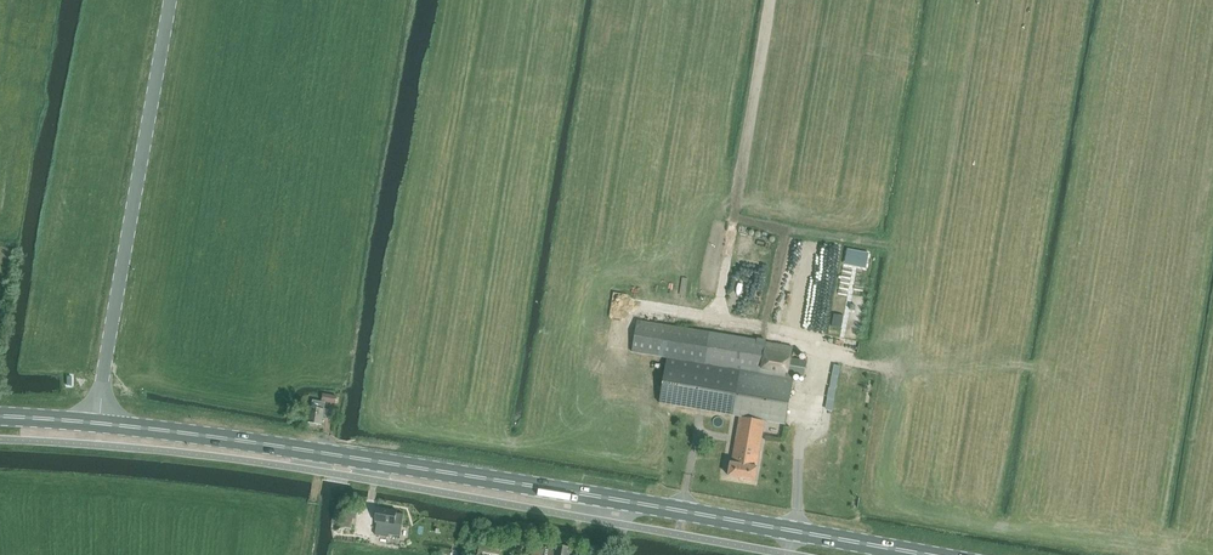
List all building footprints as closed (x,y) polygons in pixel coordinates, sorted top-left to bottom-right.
[(638,320),(632,352),(667,358),(659,404),(738,417),(729,476),(755,481),(763,421),(784,424),(792,374),(803,375),(805,360),(791,358),(793,346),(638,320)] [(335,403),(336,396),(322,394),(321,401),(335,403)] [(328,410),(324,409),(326,403),(313,401),(312,407),(310,424),(322,425),(323,417),(327,417),(328,410)] [(376,521),(379,522),(378,535),(389,536),(389,534),(400,535),(401,527),(395,527),(395,525),(397,511),(378,508),(376,521)] [(339,527),(351,529),(353,517),(341,515),(339,527)] [(576,544),(558,541),(555,554),(574,554),(576,544)] [(554,548),(540,545),(538,554),(553,554),(554,548)]
